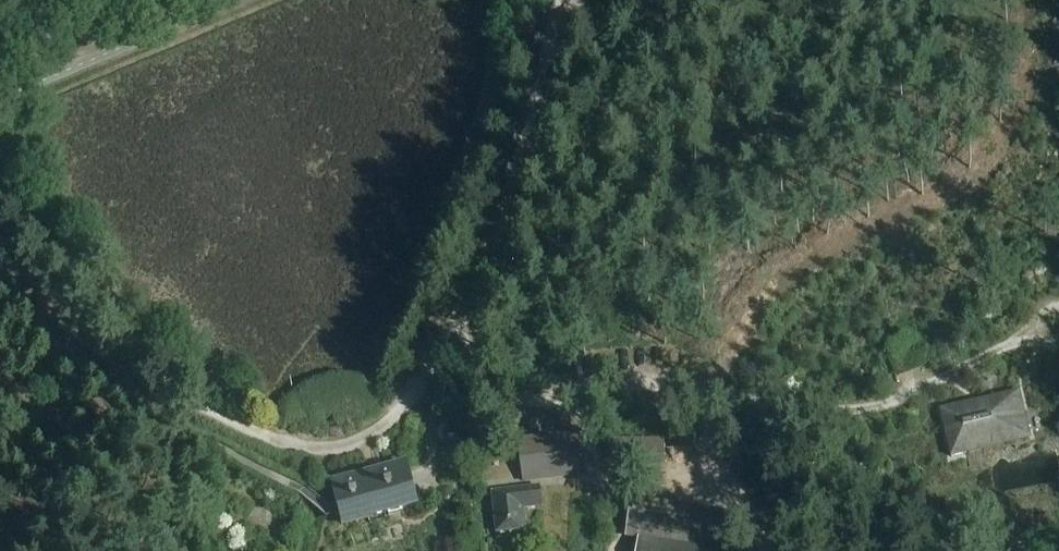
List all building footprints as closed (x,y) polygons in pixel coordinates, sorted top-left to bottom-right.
[(951,458),(1030,440),(1020,393),(940,412),(951,458)] [(577,433),(517,441),(523,484),(583,476),(577,433)] [(362,483),(332,490),(341,526),(418,507),(409,471),(373,480),(372,476),(361,478),(362,483)] [(495,495),(492,495),(497,536),(525,533),(523,512),(542,510),(539,490),(507,494),(506,488),(494,490),(495,495)] [(625,539),(687,549),(693,508),(631,499),(625,539)]
